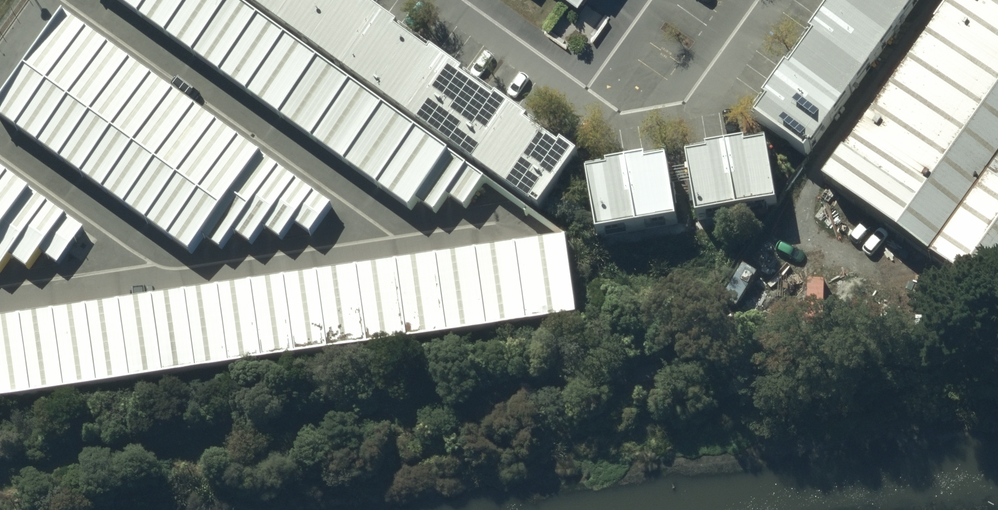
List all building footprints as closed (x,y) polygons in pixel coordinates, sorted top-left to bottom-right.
[(227,0),(114,0),(411,210),(417,200),(435,213),(447,197),(466,210),(485,183),(227,0)] [(352,0),(243,0),(540,212),(578,160),(352,0)] [(753,118),(807,156),(918,0),(837,0),(753,118)] [(824,183),(933,259),(997,168),(997,0),(955,0),(824,183)] [(0,106),(0,118),(190,252),(202,236),(220,249),(232,231),(251,245),(262,229),(281,242),(293,226),(311,238),(334,206),(64,16),(0,106)] [(766,140),(687,153),(698,220),(777,207),(766,140)] [(666,155),(587,168),(598,236),(677,223),(666,155)] [(933,259),(997,306),(997,168),(933,259)] [(11,257),(28,270),(40,252),(58,264),(83,230),(0,171),(0,272),(11,257)] [(577,320),(565,240),(0,322),(0,404),(577,320)]
